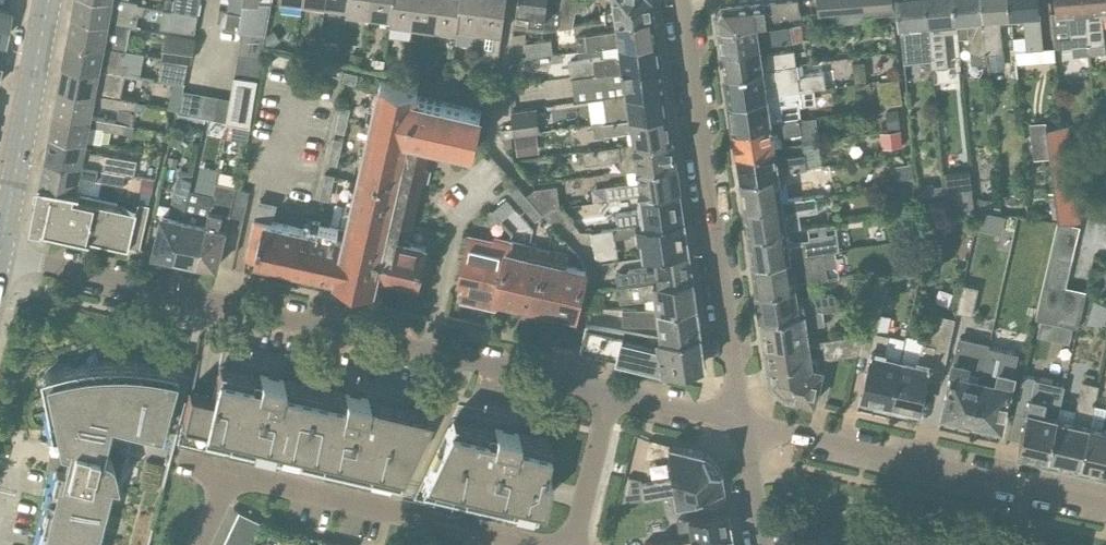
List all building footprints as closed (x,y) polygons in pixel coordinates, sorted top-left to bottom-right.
[(139,13),(143,14),(145,4),(139,3),(139,1),(131,0),(129,0),(128,3),(112,0),(76,0),(73,15),(110,23),(119,24),(120,23),(131,25),(137,27),(139,13)] [(175,0),(165,0),(164,7),(174,8),(175,0)] [(173,11),(198,16),(201,0),(175,0),(174,8),(173,11)] [(242,12),(227,10),(227,11),(228,11),(225,27),(243,30),(266,35),(271,4),(257,1),(257,0),(243,0),(242,12)] [(227,10),(242,12),(243,0),(228,0),(227,10)] [(347,8),(348,9),(349,0),(326,0),(326,5),(347,8)] [(347,8),(346,13),(369,16),(372,0),(349,0),(348,9),(347,8)] [(391,19),(392,19),(394,0),(372,0),(369,16),(391,19)] [(392,19),(391,19),(390,23),(413,26),(417,0),(394,0),(392,19)] [(435,29),(439,0),(417,0),(413,26),(435,29)] [(435,29),(458,32),(459,28),(458,27),(462,0),(439,0),(435,29)] [(458,27),(459,28),(480,30),(484,0),(462,0),(458,27)] [(480,30),(477,50),(480,51),(481,54),(481,55),(482,56),(482,57),(484,58),(486,59),(488,59),(489,60),(491,59),(492,59),(493,58),(495,57),(496,55),(497,53),(500,53),(507,0),(484,0),(480,30)] [(562,0),(518,0),(516,21),(543,26),(543,30),(559,28),(562,0)] [(588,9),(587,0),(562,0),(559,28),(574,26),(577,10),(588,9)] [(655,14),(653,0),(614,0),(615,8),(605,9),(606,21),(616,19),(655,14)] [(717,10),(719,23),(758,19),(758,21),(800,15),(799,0),(738,0),(723,1),(717,10)] [(819,15),(840,13),(864,10),(864,14),(894,12),(893,0),(818,0),(819,15)] [(901,26),(905,25),(908,62),(932,60),(926,0),(898,0),(901,26)] [(945,31),(958,30),(957,20),(956,20),(954,0),(926,0),(932,60),(932,67),(948,65),(945,31)] [(987,62),(986,53),(981,0),(954,0),(956,20),(957,20),(958,30),(959,37),(969,36),(971,63),(987,62)] [(986,53),(1004,52),(1001,17),(1011,16),(1010,0),(981,0),(986,53)] [(1039,0),(1010,0),(1011,16),(1024,15),(1025,36),(1014,37),(1017,64),(1056,60),(1055,46),(1043,47),(1039,0)] [(1089,54),(1085,0),(1056,0),(1057,7),(1056,7),(1056,13),(1070,12),(1074,56),(1089,54)] [(1089,54),(1105,53),(1105,44),(1105,43),(1103,19),(1105,18),(1105,0),(1085,0),(1089,54)] [(198,16),(173,11),(174,8),(164,7),(161,26),(195,33),(198,16)] [(3,40),(9,10),(0,9),(0,40),(3,40)] [(864,10),(840,13),(841,18),(846,22),(859,20),(864,14),(864,10)] [(579,51),(603,47),(603,46),(658,39),(655,14),(616,19),(617,30),(577,36),(579,51)] [(68,39),(127,50),(127,49),(129,36),(131,25),(120,23),(119,24),(110,23),(73,15),(68,39)] [(722,45),(804,36),(802,23),(759,29),(758,21),(758,19),(719,23),(722,45)] [(241,42),(264,46),(266,35),(243,30),(241,42)] [(280,40),(273,31),(268,35),(267,43),(275,43),(280,40)] [(164,57),(189,61),(191,62),(195,37),(168,32),(164,57)] [(725,68),(797,59),(795,48),(767,52),(768,58),(764,58),(762,45),(804,39),(804,36),(722,45),(725,68)] [(552,38),(526,42),(528,56),(554,53),(552,38)] [(140,76),(145,54),(127,49),(127,50),(68,39),(63,64),(126,75),(126,73),(140,76)] [(572,77),(573,77),(662,64),(658,39),(603,46),(603,47),(605,57),(569,62),(572,77)] [(239,53),(262,57),(264,46),(241,42),(239,53)] [(339,44),(322,42),(320,55),(337,57),(339,44)] [(352,52),(350,62),(360,65),(363,55),(352,52)] [(237,65),(259,69),(262,57),(239,53),(237,65)] [(1003,68),(1002,53),(989,54),(990,70),(1003,68)] [(162,64),(187,68),(189,61),(164,57),(162,64)] [(386,60),(376,58),(374,67),(384,69),(386,60)] [(729,95),(826,83),(824,72),(799,76),(797,59),(725,68),(729,95)] [(798,62),(799,72),(821,69),(820,59),(798,62)] [(121,98),(122,97),(126,75),(63,64),(59,86),(121,98)] [(187,68),(162,64),(158,79),(173,82),(184,84),(187,68)] [(576,102),(603,98),(603,97),(665,88),(662,64),(573,77),(576,102)] [(235,76),(257,80),(259,69),(237,65),(235,76)] [(359,73),(346,70),(343,80),(357,83),(359,73)] [(880,103),(903,101),(900,75),(877,78),(880,103)] [(253,103),(255,92),(257,80),(235,76),(233,88),(231,99),(219,96),(214,119),(250,126),(253,103)] [(462,79),(453,78),(452,87),(462,88),(462,79)] [(431,137),(473,147),(481,110),(417,95),(419,89),(381,80),(348,228),(314,221),(312,231),(272,222),(274,213),(275,213),(277,207),(261,203),(261,200),(260,200),(248,255),(357,280),(355,287),(379,293),(383,273),(418,281),(426,246),(395,239),(399,223),(411,226),(431,137)] [(173,82),(171,93),(182,95),(184,89),(185,84),(184,84),(173,82)] [(733,122),(802,114),(800,106),(815,103),(813,89),(826,87),(826,83),(729,95),(733,122)] [(55,110),(93,117),(93,116),(95,105),(136,112),(138,100),(122,97),(121,98),(59,86),(55,110)] [(603,98),(606,121),(607,121),(669,112),(665,88),(603,97),(603,98)] [(179,112),(191,114),(196,91),(184,89),(182,95),(179,112)] [(191,114),(203,117),(207,94),(196,91),(191,114)] [(203,117),(214,119),(219,96),(207,94),(203,117)] [(148,103),(138,100),(138,101),(136,112),(137,112),(138,112),(139,112),(140,111),(141,111),(142,110),(143,110),(143,109),(144,109),(144,108),(145,108),(146,107),(146,106),(147,106),(147,105),(147,104),(148,103)] [(342,105),(335,131),(345,133),(351,108),(342,105)] [(538,106),(512,110),(514,126),(515,135),(541,131),(538,106)] [(888,130),(901,128),(898,109),(886,111),(888,130)] [(101,143),(104,130),(126,134),(127,123),(93,116),(93,117),(55,110),(50,132),(88,139),(88,141),(101,143)] [(635,131),(637,142),(637,143),(673,137),(669,112),(607,121),(606,121),(603,121),(593,123),(595,136),(635,131)] [(737,149),(776,144),(774,131),(779,130),(780,136),(802,133),(803,143),(814,141),(811,116),(802,117),(802,114),(733,122),(737,149)] [(1051,160),(1072,158),(1067,125),(1048,128),(1047,120),(1030,122),(1035,158),(1050,156),(1051,160)] [(133,124),(128,123),(126,134),(133,135),(135,125),(133,124)] [(504,137),(511,135),(515,135),(514,126),(501,128),(502,137),(504,137)] [(903,128),(901,128),(888,130),(876,131),(877,143),(904,140),(903,128)] [(50,132),(45,158),(126,174),(135,175),(138,160),(86,149),(88,141),(88,139),(50,132)] [(537,134),(515,137),(518,155),(540,152),(537,134)] [(334,137),(328,163),(338,165),(344,139),(334,137)] [(621,159),(623,171),(628,171),(676,163),(673,137),(637,143),(637,142),(583,150),(585,164),(621,159)] [(740,173),(807,165),(806,153),(778,157),(776,144),(737,149),(740,173)] [(177,166),(178,157),(169,156),(167,164),(177,166)] [(40,182),(41,182),(79,190),(79,189),(99,195),(102,181),(124,185),(126,174),(45,158),(40,182)] [(639,194),(680,188),(676,163),(628,171),(630,181),(604,185),(606,199),(639,194)] [(897,182),(916,180),(914,163),(895,166),(897,182)] [(816,192),(831,191),(830,179),(814,182),(814,181),(783,185),(781,172),(808,168),(807,165),(740,173),(744,201),(816,192)] [(173,257),(187,193),(188,188),(190,188),(194,172),(181,168),(179,175),(178,174),(170,214),(163,212),(154,252),(173,257)] [(326,172),(320,198),(330,200),(336,175),(326,172)] [(154,180),(143,177),(141,190),(151,192),(154,180)] [(916,180),(897,182),(897,186),(891,187),(894,208),(918,205),(915,183),(916,183),(916,180)] [(119,201),(119,200),(99,195),(79,189),(79,190),(41,182),(33,222),(45,225),(44,227),(130,247),(130,246),(140,249),(151,204),(138,202),(137,205),(119,201)] [(216,182),(214,193),(212,193),(211,199),(197,262),(218,267),(227,227),(220,225),(221,220),(222,220),(224,214),(243,218),(250,191),(241,188),(241,187),(216,182)] [(519,201),(527,194),(518,184),(511,191),(519,201)] [(945,184),(919,187),(921,205),(929,205),(948,206),(945,184)] [(550,207),(561,206),(558,185),(536,188),(534,189),(550,207)] [(173,257),(197,262),(211,199),(212,193),(195,189),(190,188),(188,188),(187,193),(173,257)] [(602,229),(684,218),(680,188),(639,194),(641,210),(600,216),(602,229)] [(539,209),(550,207),(534,189),(528,195),(535,204),(539,209)] [(960,189),(946,191),(948,206),(962,206),(960,189)] [(789,229),(802,227),(800,213),(819,210),(816,192),(744,201),(748,229),(788,225),(789,229)] [(519,201),(528,210),(535,204),(528,195),(527,194),(519,201)] [(989,208),(991,199),(979,197),(978,207),(989,208)] [(500,205),(508,215),(516,209),(507,198),(500,205)] [(536,220),(544,214),(539,209),(535,204),(528,210),(536,220)] [(499,219),(501,221),(508,215),(500,205),(493,210),(492,211),(499,220),(499,219)] [(561,206),(550,207),(539,209),(544,214),(563,235),(578,225),(561,206)] [(484,215),(492,225),(499,220),(492,211),(493,210),(492,208),(484,215)] [(1001,231),(1004,213),(980,210),(977,228),(1001,231)] [(918,231),(915,213),(902,214),(905,233),(918,231)] [(639,240),(641,239),(643,254),(689,246),(684,218),(602,229),(602,230),(592,231),(594,248),(598,259),(618,256),(616,238),(638,235),(639,240)] [(748,229),(753,258),(825,249),(823,236),(791,241),(789,229),(788,225),(748,229)] [(494,240),(471,234),(463,266),(502,275),(510,238),(496,235),(494,240)] [(497,296),(496,298),(517,303),(530,243),(510,238),(502,275),(497,296)] [(938,238),(925,240),(927,254),(941,251),(938,238)] [(517,303),(536,307),(549,247),(530,243),(517,303)] [(615,260),(619,285),(619,286),(693,276),(689,246),(643,254),(644,256),(615,260)] [(549,247),(536,307),(555,312),(566,262),(568,262),(571,252),(549,247)] [(758,290),(797,284),(797,283),(795,272),(805,271),(807,282),(829,279),(827,267),(838,265),(836,250),(825,251),(825,249),(753,258),(758,290)] [(917,264),(917,249),(904,249),(904,264),(917,264)] [(588,267),(568,262),(566,262),(555,312),(576,317),(588,267)] [(480,292),(497,296),(502,275),(463,266),(460,280),(466,281),(462,298),(477,302),(480,292)] [(648,309),(658,310),(697,304),(697,300),(697,297),(696,292),(695,290),(693,276),(619,286),(619,285),(618,285),(621,302),(646,299),(648,308),(648,309)] [(979,286),(980,279),(965,276),(964,283),(963,283),(957,311),(973,315),(980,287),(979,286)] [(1036,318),(1058,323),(1067,285),(1045,280),(1036,318)] [(762,319),(824,310),(838,308),(836,293),(799,297),(797,284),(758,290),(762,319)] [(1067,285),(1058,323),(1079,328),(1087,290),(1067,285)] [(871,355),(862,395),(891,402),(907,337),(878,331),(883,306),(870,302),(863,332),(859,352),(871,355)] [(697,304),(658,310),(648,309),(648,308),(603,306),(602,323),(623,323),(623,324),(660,325),(662,337),(701,331),(701,328),(701,325),(701,320),(699,318),(697,304)] [(766,346),(811,340),(809,326),(825,323),(824,310),(762,319),(766,346)] [(907,334),(907,337),(891,402),(922,409),(929,376),(942,379),(955,324),(929,317),(923,338),(907,334)] [(581,350),(593,353),(599,326),(587,324),(581,350)] [(593,353),(605,356),(611,328),(599,326),(593,353)] [(611,328),(605,356),(618,359),(623,337),(624,338),(625,331),(611,328)] [(566,333),(554,330),(552,339),(564,342),(566,333)] [(623,337),(618,359),(663,369),(663,370),(678,368),(678,370),(689,373),(699,367),(698,363),(705,362),(701,331),(662,337),(659,337),(657,338),(658,345),(624,338),(623,337)] [(811,340),(766,346),(771,379),(786,396),(815,402),(823,368),(817,366),(815,357),(812,357),(810,347),(824,345),(826,358),(858,354),(858,352),(859,352),(863,332),(811,340)] [(943,414),(972,420),(982,377),(988,350),(973,347),(975,342),(960,338),(943,414)] [(1019,352),(990,345),(988,350),(982,377),(972,420),(1002,427),(1019,352)] [(110,481),(116,483),(117,483),(113,461),(110,458),(107,454),(102,453),(102,454),(101,454),(110,420),(162,433),(176,370),(162,367),(149,365),(138,364),(121,363),(113,363),(101,363),(88,364),(72,367),(63,369),(48,372),(46,373),(43,375),(42,377),(40,380),(40,382),(40,385),(52,444),(53,444),(51,455),(52,456),(59,458),(57,466),(55,466),(50,484),(49,484),(48,484),(47,486),(45,488),(44,491),(43,494),(42,497),(42,500),(42,503),(42,504),(43,506),(44,505),(45,506),(36,539),(35,539),(34,538),(33,541),(31,543),(30,544),(94,544),(110,481)] [(301,449),(315,386),(281,379),(281,378),(259,373),(259,375),(264,376),(261,388),(250,385),(251,380),(217,372),(211,396),(189,391),(181,422),(227,433),(225,440),(230,441),(230,440),(229,440),(230,433),(252,438),(250,444),(249,444),(249,446),(276,452),(278,444),(297,449),(296,456),(299,457),(301,449)] [(1020,448),(1050,455),(1059,415),(1059,413),(1065,383),(1023,374),(1020,391),(1015,412),(1027,415),(1020,448)] [(1059,415),(1050,455),(1082,462),(1092,423),(1100,384),(1083,380),(1074,419),(1059,415)] [(315,386),(301,449),(320,454),(319,462),(346,468),(346,466),(345,466),(346,460),(368,465),(366,471),(365,471),(364,472),(369,473),(371,466),(400,472),(426,420),(372,408),(371,413),(360,410),(362,399),(367,400),(368,398),(346,393),(315,386)] [(1105,468),(1105,414),(1103,425),(1092,423),(1082,462),(1105,468)] [(513,498),(536,503),(550,440),(516,432),(494,427),(494,429),(499,430),(496,442),(485,439),(486,434),(449,425),(423,477),(462,486),(460,494),(465,495),(465,494),(464,493),(465,487),(487,492),(485,498),(484,498),(484,499),(511,506),(513,498)] [(645,499),(699,490),(725,486),(722,470),(706,452),(670,444),(676,477),(644,483),(643,479),(629,476),(623,502),(645,499)] [(645,544),(716,544),(714,537),(733,534),(725,486),(699,490),(703,514),(678,518),(681,536),(657,540),(645,542),(645,544)] [(246,542),(257,519),(236,510),(225,532),(246,542)]
